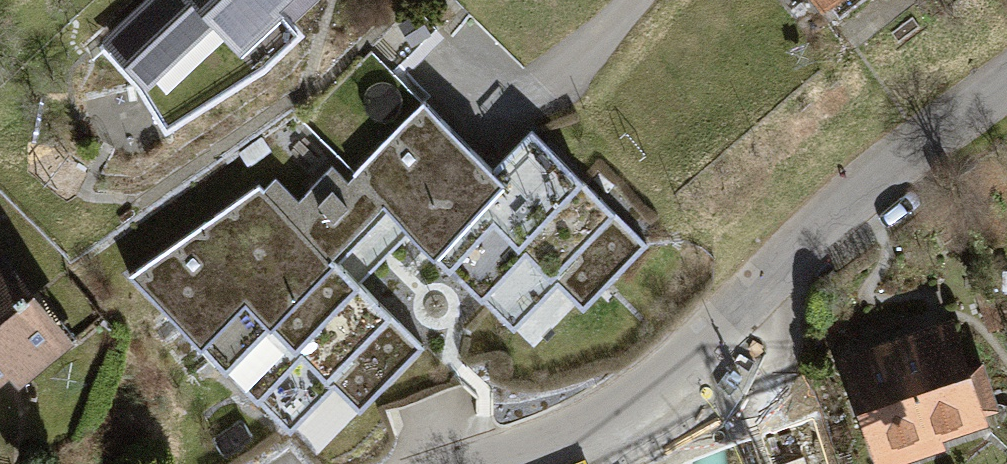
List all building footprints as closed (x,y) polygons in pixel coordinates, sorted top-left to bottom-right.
[(101,37),(145,86),(164,119),(266,58),(295,28),(290,20),(311,0),(141,0),(101,37)] [(823,20),(849,0),(807,0),(823,20)] [(370,52),(303,121),(355,172),(411,227),(433,250),(510,326),(557,274),(587,304),(645,246),(533,129),(494,165),(370,52)] [(274,173),(261,186),(359,280),(384,255),(411,227),(355,172),(348,179),(330,162),(297,195),(274,173)] [(258,181),(129,271),(319,453),(425,343),(359,280),(261,186),(258,181)] [(0,250),(0,377),(9,370),(21,385),(75,342),(2,249),(0,250)] [(841,352),(876,463),(889,463),(946,446),(943,433),(988,419),(954,315),(841,352)]
